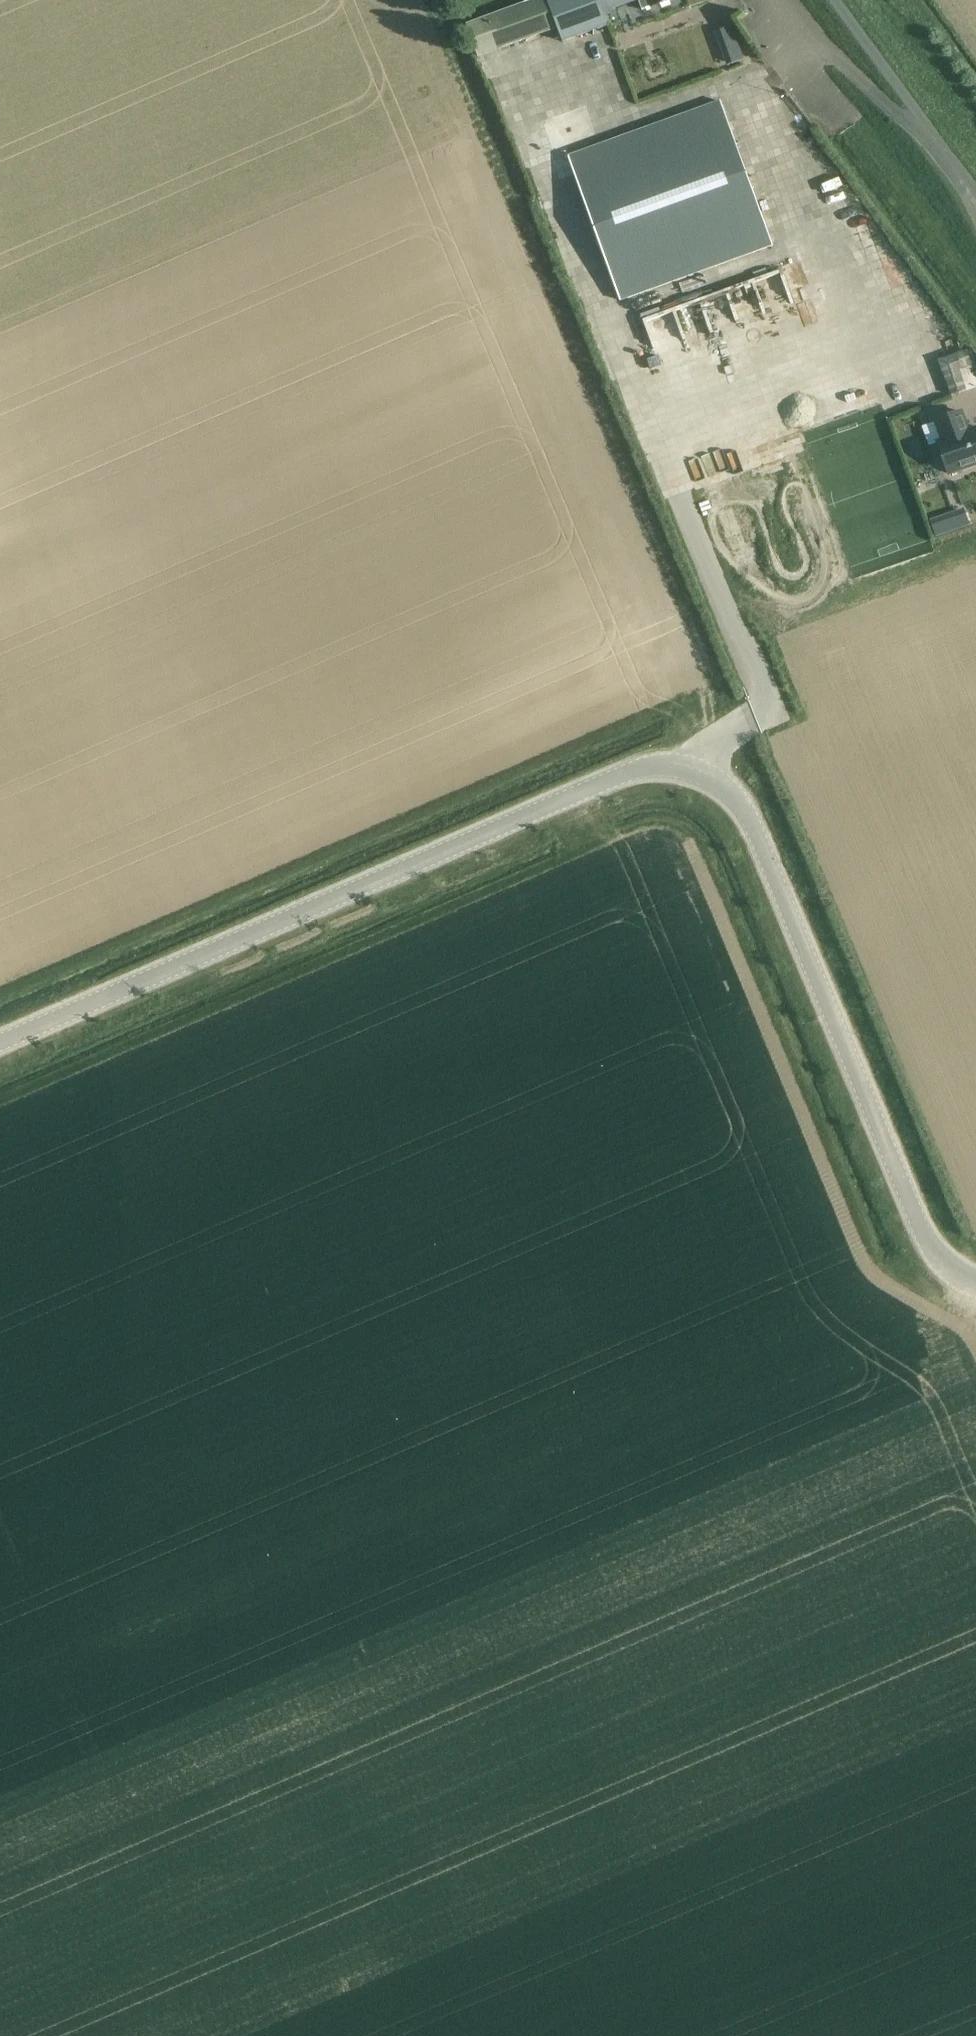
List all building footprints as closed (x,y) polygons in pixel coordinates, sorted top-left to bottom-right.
[(467,27),(478,57),(557,28),(563,42),(608,26),(602,11),(598,0),(539,0),(467,27)] [(602,11),(632,0),(598,0),(602,11)] [(642,11),(659,4),(660,6),(673,1),(673,0),(638,0),(642,11)] [(772,245),(720,102),(568,157),(620,300),(772,245)] [(964,352),(938,360),(950,393),(961,389),(952,366),(968,361),(964,352)] [(953,413),(960,433),(954,436),(964,466),(975,462),(975,405),(953,413)] [(935,522),(932,523),(936,535),(940,534),(969,524),(969,523),(964,512),(935,522)]
